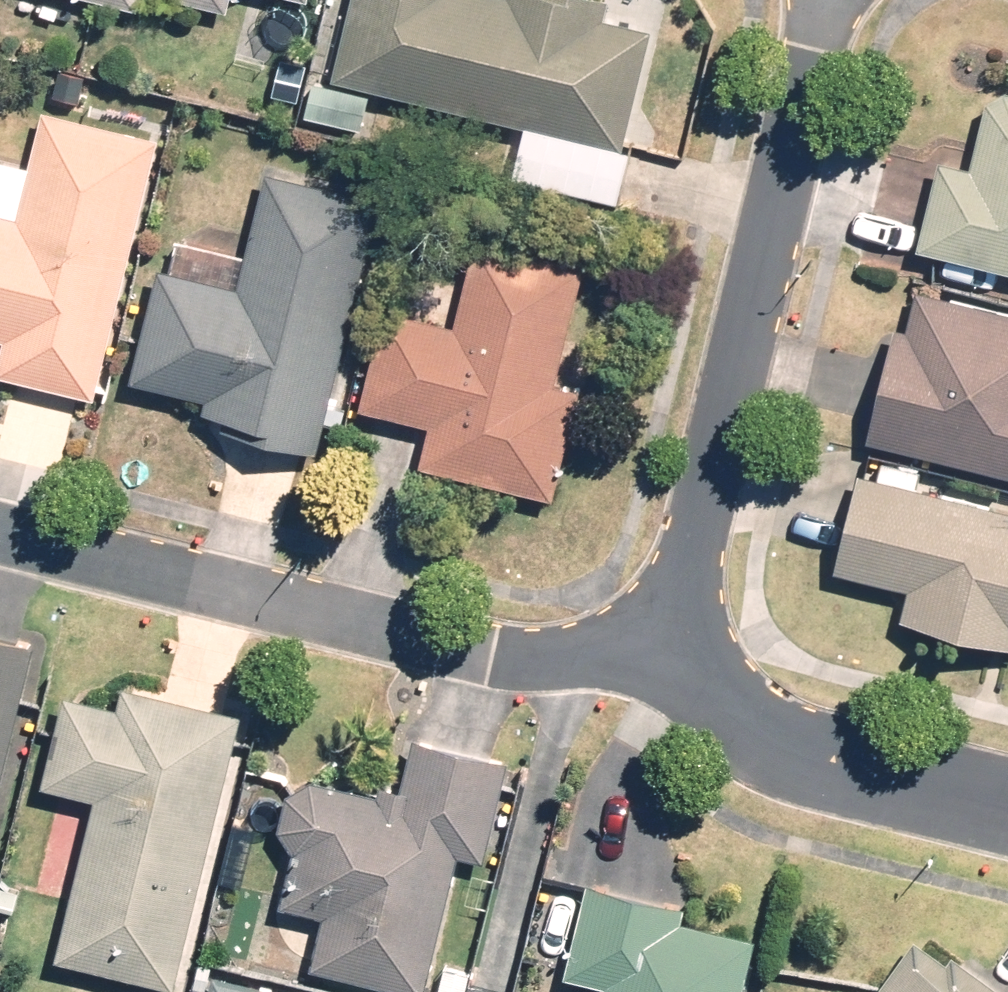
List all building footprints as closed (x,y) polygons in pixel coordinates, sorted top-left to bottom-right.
[(135,11),(137,0),(90,0),(135,11)] [(225,13),(228,0),(172,0),(225,13)] [(621,152),(651,32),(602,20),(607,1),(603,0),(350,0),(330,80),(621,152)] [(312,84),(304,116),(360,130),(368,98),(312,84)] [(914,254),(1007,276),(1007,93),(1005,92),(985,104),(969,168),(937,161),(914,254)] [(158,140),(42,111),(27,169),(0,162),(0,342),(2,342),(0,350),(0,377),(93,400),(158,140)] [(127,383),(205,403),(202,415),(220,419),(217,431),(316,455),(380,200),(263,171),(234,288),(156,269),(127,383)] [(429,429),(420,467),(551,500),(578,392),(554,386),(585,263),(478,237),(454,329),(382,311),(357,411),(429,429)] [(864,442),(1007,477),(1007,315),(915,292),(906,331),(892,328),(864,442)] [(857,475),(832,571),(909,591),(901,622),(1007,649),(1007,513),(915,489),(919,473),(880,463),(876,479),(857,475)] [(31,647),(0,640),(0,774),(31,647)] [(172,991),(239,716),(121,687),(116,710),(63,697),(42,786),(94,799),(54,963),(172,991)] [(505,762),(412,742),(401,790),(378,786),(376,796),(310,782),(285,797),(278,831),(291,854),(279,909),(321,918),(309,973),(398,991),(427,991),(456,858),(483,864),(505,762)] [(586,886),(566,978),(604,986),(603,991),(740,991),(752,940),(680,924),(684,908),(586,886)] [(0,888),(0,910),(12,913),(18,892),(0,888)] [(953,956),(946,965),(913,941),(875,991),(1002,991),(953,956)] [(444,968),(438,991),(465,991),(469,974),(444,968)] [(213,976),(209,991),(279,991),(213,976)]
